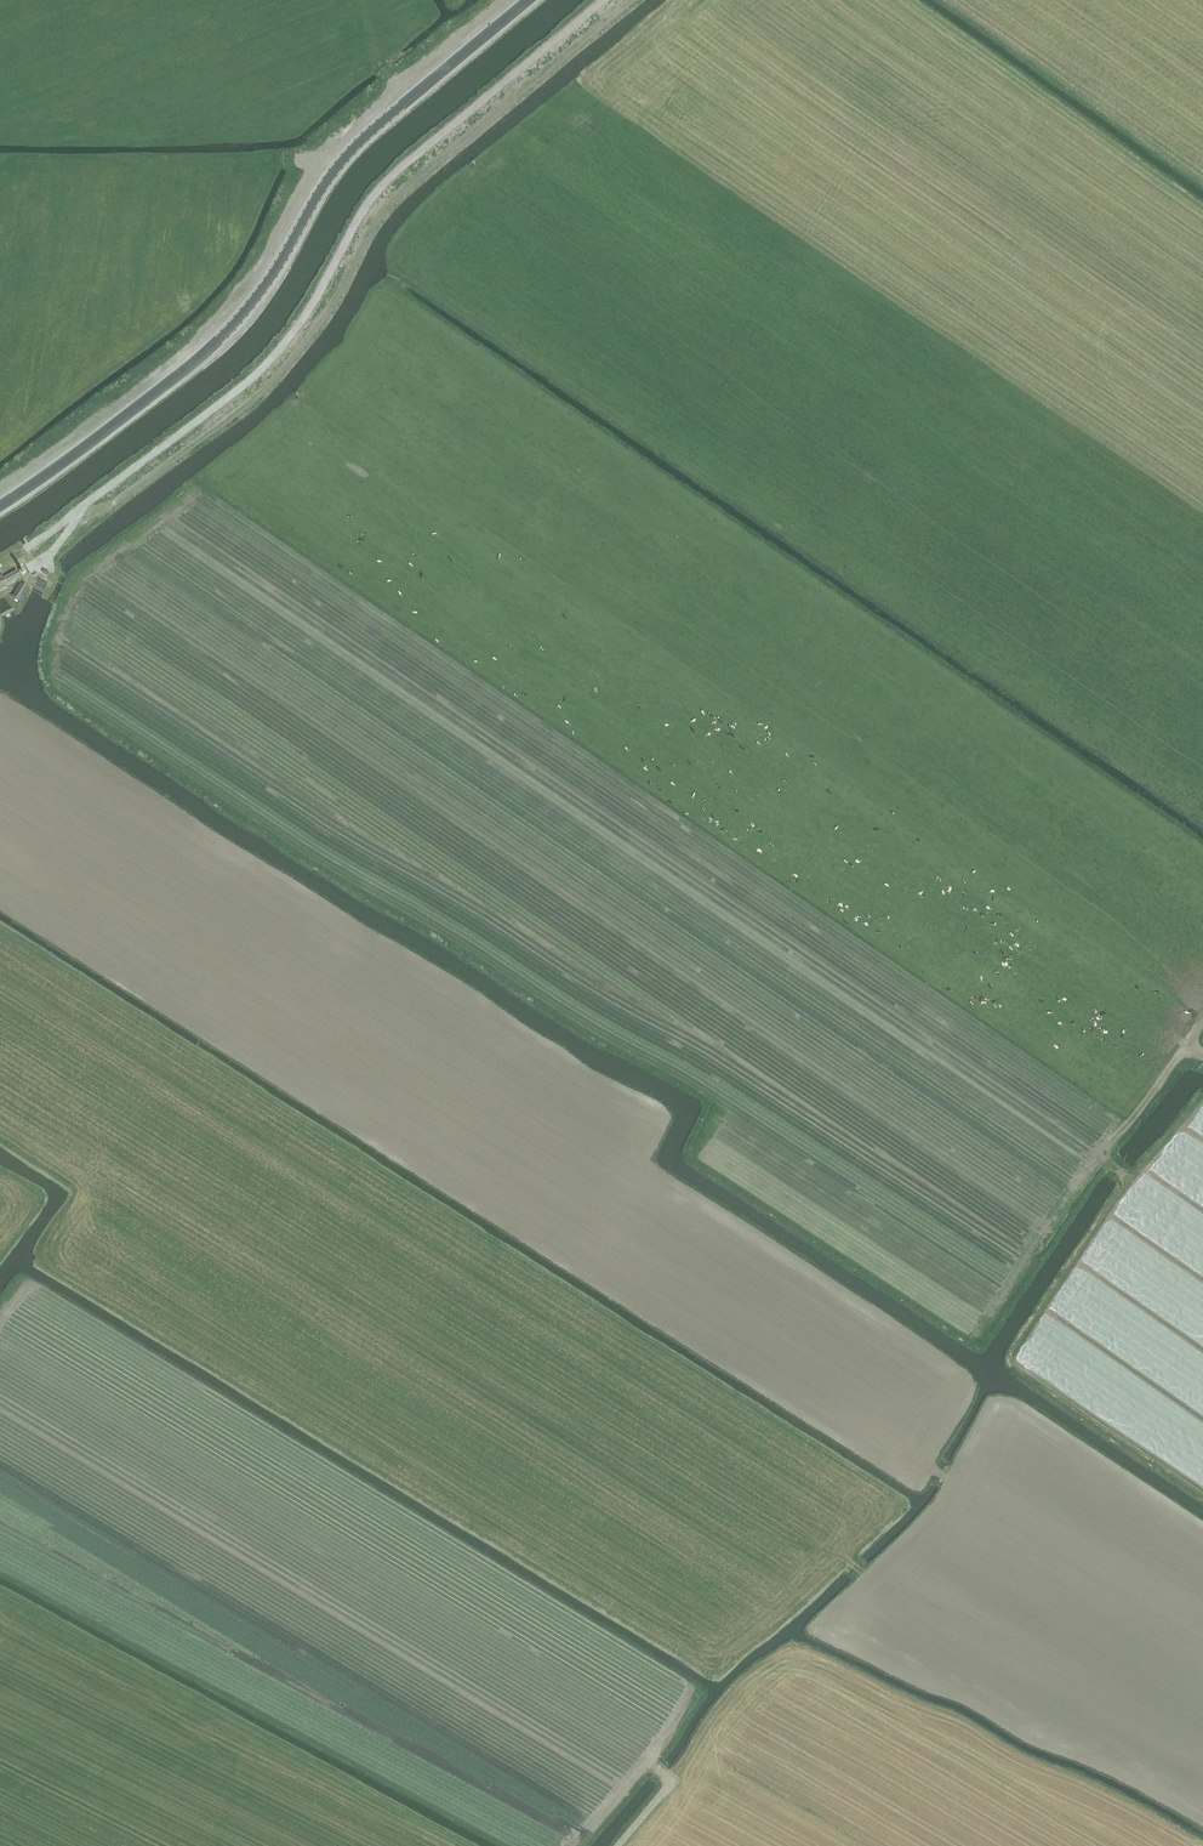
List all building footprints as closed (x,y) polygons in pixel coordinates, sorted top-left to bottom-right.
[(2,592),(9,589),(8,587),(21,580),(17,572),(4,579),(3,578),(0,579),(0,593),(2,592)] [(12,597),(19,601),(28,588),(20,583),(12,597)]
